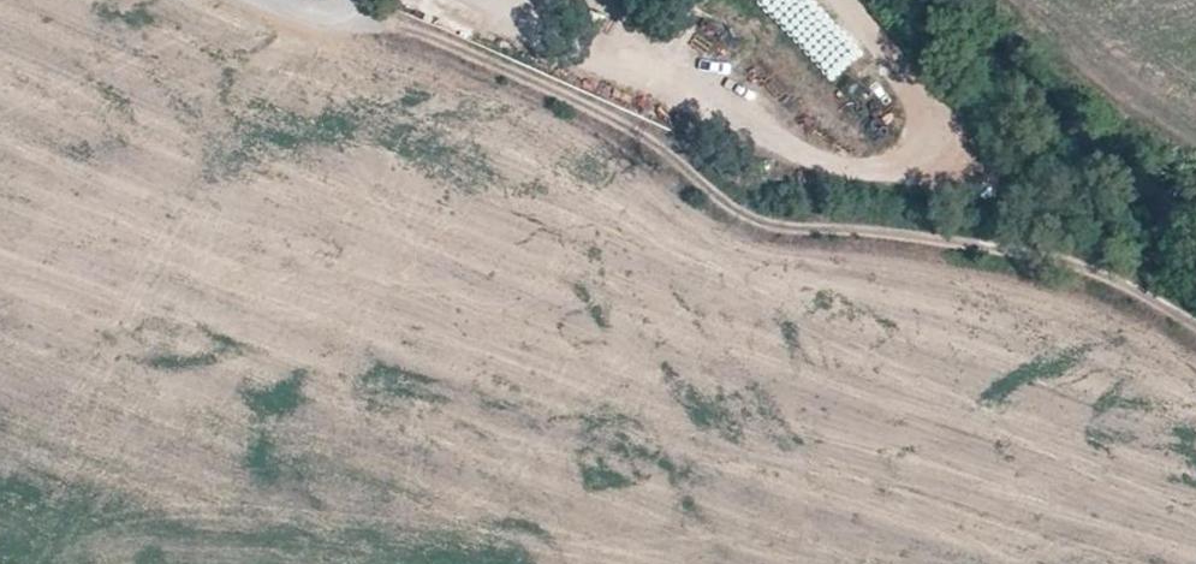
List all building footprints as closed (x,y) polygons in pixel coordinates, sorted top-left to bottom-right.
[(847,32),(826,46),(841,69),(862,55),(847,32)]
